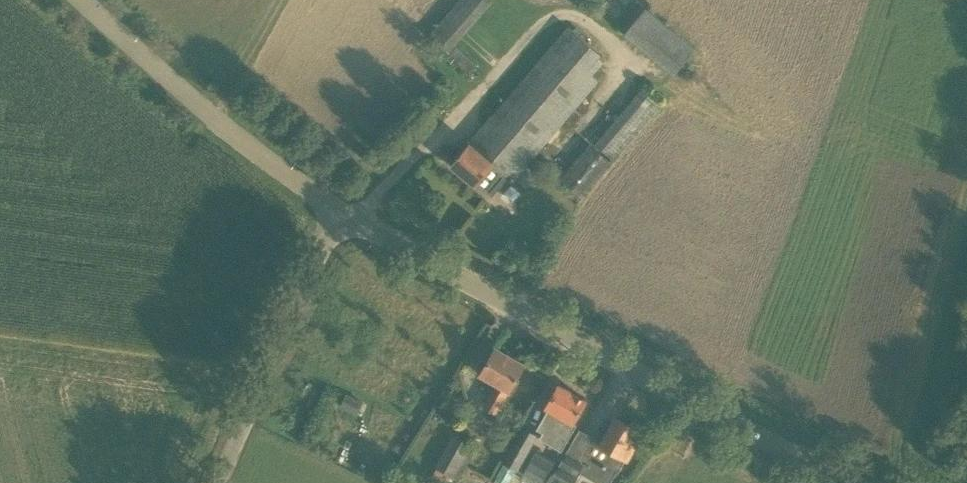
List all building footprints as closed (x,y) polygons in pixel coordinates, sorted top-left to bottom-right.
[(477,64),(455,44),(493,0),(458,0),(428,35),(471,71),(477,64)] [(674,72),(695,47),(645,6),(625,31),(674,72)] [(513,181),(599,78),(592,71),(605,56),(569,25),(470,143),(469,143),(451,164),(476,185),(477,183),(492,196),(508,177),(513,181)] [(614,159),(660,104),(642,89),(596,144),(614,159)] [(583,196),(611,162),(590,144),(561,178),(583,196)] [(497,412),(524,364),(495,348),(480,374),(499,384),(486,407),(497,412)] [(577,424),(573,422),(586,399),(559,384),(545,407),(548,409),(537,429),(543,432),(540,438),(562,451),(577,424)] [(342,405),(358,411),(363,399),(347,393),(342,405)] [(630,442),(638,429),(616,417),(601,443),(593,438),(593,437),(579,429),(554,474),(569,482),(573,482),(581,470),(603,482),(610,482),(616,471),(618,472),(625,459),(627,460),(636,445),(630,442)] [(517,471),(538,435),(523,427),(502,462),(504,463),(515,470),(517,471)] [(459,479),(477,447),(454,434),(436,466),(438,467),(451,475),(459,479)] [(549,471),(530,461),(524,473),(542,482),(549,471)]
